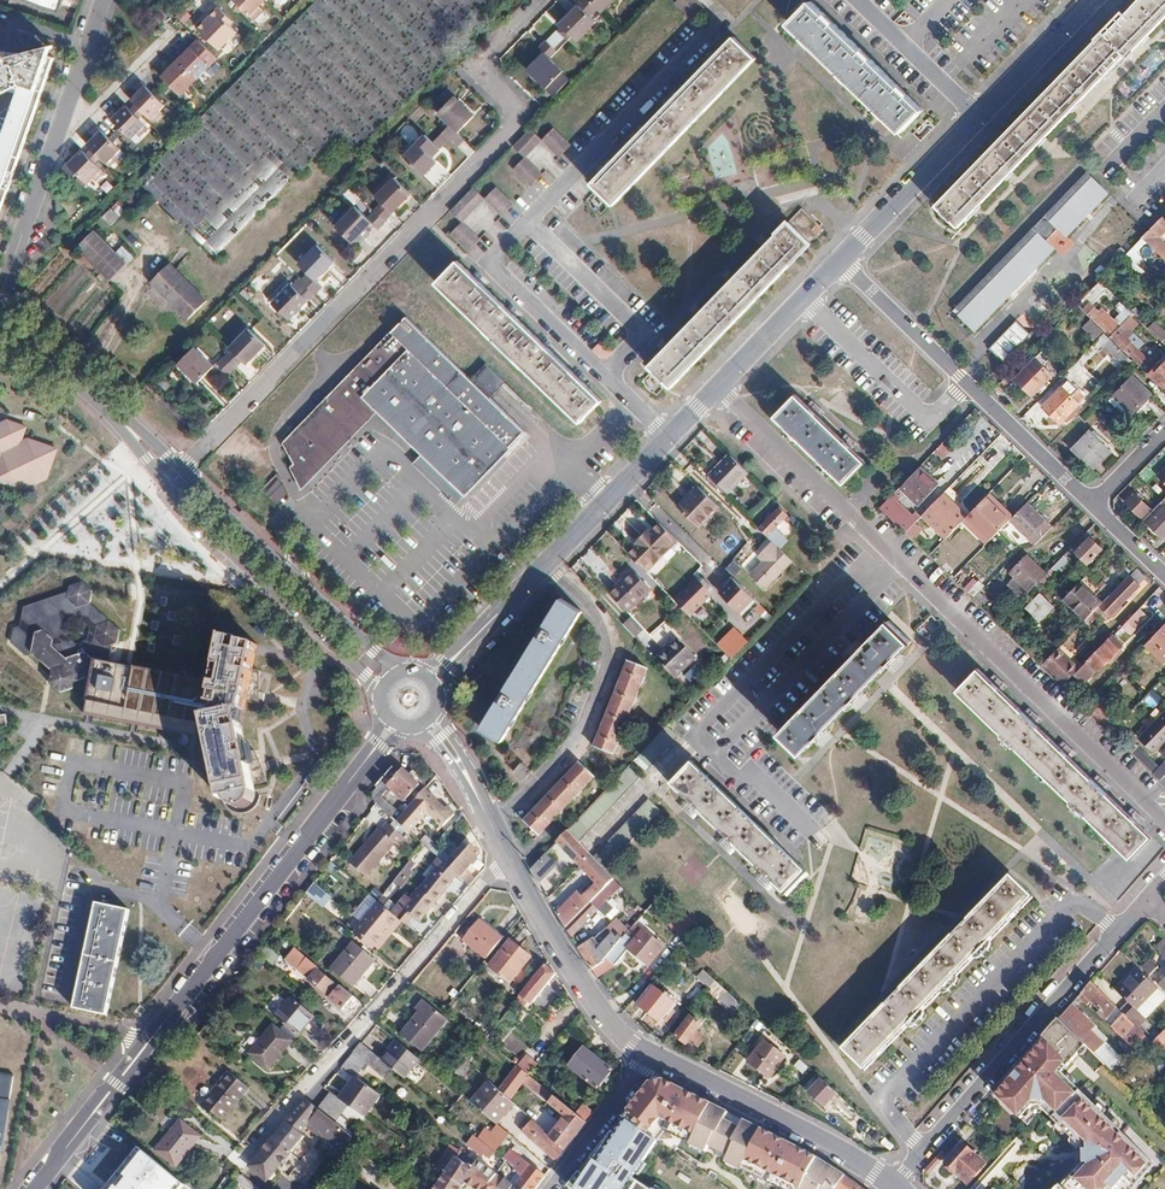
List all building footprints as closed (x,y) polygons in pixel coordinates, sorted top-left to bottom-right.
[(46,8),(46,7),(58,11),(62,0),(21,0),(46,8)] [(138,181),(215,257),(337,134),(356,153),(508,0),(317,0),(138,181)] [(268,7),(261,0),(232,0),(231,1),(235,5),(253,23),(268,7)] [(591,17),(598,9),(589,0),(579,0),(576,3),(579,5),(591,17)] [(601,12),(614,0),(589,0),(598,9),(601,12)] [(676,2),(694,19),(705,8),(697,0),(678,0),(676,2)] [(936,205),(959,227),(978,207),(1008,175),(1044,138),(1077,104),(1113,68),(1125,54),(1128,57),(1144,40),(1164,18),(1164,0),(1139,0),(1105,35),(1103,33),(936,205)] [(812,1),(790,23),(902,132),(924,109),(812,1)] [(207,19),(196,29),(217,51),(219,49),(222,49),(226,45),(226,42),(235,33),(224,22),(227,18),(214,5),(203,16),(207,19)] [(568,32),(572,36),(577,41),(596,22),(591,17),(579,5),(560,25),(568,32)] [(553,47),(557,51),(572,36),(568,32),(553,47)] [(734,36),(592,183),(615,204),(757,57),(734,36)] [(546,40),(539,47),(544,52),(550,58),(557,51),(553,47),(546,40)] [(178,51),(171,58),(194,80),(209,66),(191,47),(182,55),(178,51)] [(15,85),(20,84),(0,145),(0,208),(52,56),(34,50),(7,56),(6,53),(4,51),(2,51),(0,51),(0,93),(15,85)] [(563,71),(550,58),(544,52),(527,70),(554,96),(569,80),(562,72),(563,71)] [(194,80),(171,58),(165,64),(169,68),(161,76),(180,95),(194,80)] [(162,105),(139,82),(132,89),(136,93),(129,100),(151,122),(160,114),(157,110),(162,105)] [(444,107),(455,96),(448,89),(438,100),(444,107)] [(455,96),(444,107),(438,113),(450,125),(458,132),(475,115),(455,96)] [(116,113),(112,109),(106,114),(130,138),(134,134),(137,137),(146,128),(123,105),(116,113)] [(913,129),(919,139),(934,129),(928,119),(913,129)] [(514,145),(526,156),(548,133),(537,121),(514,145)] [(560,121),(548,133),(566,149),(577,138),(560,121)] [(433,142),(425,134),(404,156),(424,175),(438,161),(433,156),(440,149),(440,148),(450,139),(457,146),(465,139),(458,132),(450,125),(433,142)] [(118,150),(95,126),(88,133),(92,137),(85,145),(107,167),(116,158),(112,155),(118,150)] [(79,150),(73,156),(69,153),(62,160),(85,183),(90,178),(93,181),(102,172),(79,150)] [(543,173),(526,156),(514,168),(531,184),(543,173)] [(1066,236),(1108,192),(1087,172),(954,309),(975,330),(1054,248),(1046,240),(1058,228),(1066,236)] [(382,203),(392,213),(411,193),(395,177),(376,196),(382,203)] [(111,192),(113,183),(104,181),(101,190),(111,192)] [(450,211),(462,222),(485,198),(473,187),(450,211)] [(496,187),(485,198),(502,215),(513,203),(496,187)] [(117,203),(112,208),(121,216),(125,212),(117,203)] [(382,203),(375,210),(385,220),(392,213),(382,203)] [(362,233),(371,223),(372,222),(367,217),(355,206),(335,226),(355,245),(364,236),(362,233)] [(111,208),(103,216),(111,225),(119,217),(111,208)] [(372,222),(371,223),(378,229),(386,221),(385,220),(375,210),(367,217),(372,222)] [(1164,260),(1164,244),(1159,237),(1164,231),(1164,217),(1164,216),(1149,231),(1142,237),(1164,260)] [(811,243),(789,221),(764,247),(727,285),(698,315),(670,345),(650,365),(672,387),(811,243)] [(479,239),(462,222),(451,234),(468,250),(479,239)] [(94,230),(77,248),(110,280),(133,257),(132,256),(138,250),(119,228),(113,234),(123,246),(116,252),(94,230)] [(482,237),(470,251),(477,258),(490,244),(482,237)] [(304,283),(314,294),(322,286),(316,280),(335,261),(318,244),(299,263),(308,273),(301,280),(304,283)] [(1112,257),(1118,262),(1122,258),(1127,253),(1121,248),(1112,257)] [(459,260),(437,282),(581,422),(603,400),(459,260)] [(170,263),(151,282),(188,318),(207,300),(170,263)] [(1092,305),(1108,288),(1101,280),(1077,304),(1110,336),(1118,329),(1092,305)] [(289,320),(314,294),(304,283),(298,290),(291,284),(272,303),(289,320)] [(1122,325),(1130,316),(1125,312),(1117,320),(1122,325)] [(1118,329),(1110,336),(1133,358),(1133,359),(1140,366),(1148,373),(1156,366),(1140,350),(1146,344),(1135,333),(1140,323),(1131,315),(1130,316),(1122,325),(1118,329)] [(505,381),(486,363),(471,379),(407,316),(392,332),(391,331),(284,442),(294,463),(291,466),(298,481),(372,404),(466,495),(526,432),(490,397),(505,381)] [(1104,332),(1090,319),(1083,326),(1094,337),(1092,339),(1095,342),(1104,332)] [(1016,320),(990,347),(1004,361),(1030,333),(1016,320)] [(1149,327),(1163,341),(1164,338),(1164,330),(1155,321),(1149,327)] [(232,349),(243,360),(247,363),(266,344),(249,328),(230,347),(232,349)] [(1133,359),(1109,337),(1104,332),(1095,342),(1094,344),(1100,350),(1103,347),(1109,353),(1124,368),(1133,359)] [(602,361),(611,351),(600,341),(591,351),(602,361)] [(1038,345),(1017,366),(1022,371),(1042,350),(1038,345)] [(195,347),(178,364),(197,382),(214,366),(195,347)] [(1103,347),(1100,350),(1098,352),(1104,358),(1109,353),(1103,347)] [(232,349),(225,356),(236,367),(243,360),(232,349)] [(1050,357),(1042,350),(1022,371),(1015,378),(1032,395),(1039,388),(1043,391),(1048,386),(1045,383),(1053,375),(1043,364),(1050,357)] [(236,367),(225,356),(217,364),(228,375),(236,367)] [(1133,359),(1124,368),(1131,375),(1140,366),(1133,359)] [(1153,375),(1164,386),(1164,362),(1159,369),(1153,375)] [(1151,377),(1153,375),(1159,369),(1156,366),(1148,373),(1151,377)] [(174,382),(167,375),(159,383),(167,390),(174,382)] [(1133,376),(1114,395),(1122,403),(1133,414),(1151,395),(1133,376)] [(1074,410),(1076,413),(1083,406),(1079,402),(1085,396),(1068,379),(1043,405),(1060,423),(1065,419),(1074,410)] [(790,384),(769,406),(838,472),(859,451),(790,384)] [(1117,408),(1122,403),(1114,395),(1109,400),(1117,408)] [(1068,422),(1076,413),(1074,410),(1065,419),(1068,422)] [(19,488),(48,474),(56,450),(28,440),(21,443),(20,443),(25,428),(6,421),(5,426),(0,428),(0,481),(19,488)] [(1091,433),(1074,450),(1092,467),(1109,450),(1091,433)] [(935,452),(944,459),(951,450),(942,443),(935,452)] [(729,454),(709,475),(727,493),(748,472),(729,454)] [(938,485),(920,467),(900,487),(918,505),(938,485)] [(998,484),(1008,492),(1023,475),(1014,467),(998,484)] [(709,475),(706,478),(725,496),(727,493),(709,475)] [(278,505),(290,492),(274,476),(261,490),(278,505)] [(718,506),(698,486),(678,507),(698,527),(718,506)] [(944,493),(922,515),(945,538),(963,521),(964,519),(950,505),(953,502),(944,493)] [(1013,516),(989,493),(986,496),(1010,519),(1013,516)] [(1126,501),(1141,517),(1150,508),(1135,493),(1126,501)] [(994,537),(1009,520),(1010,519),(986,496),(967,516),(966,517),(990,540),(994,537)] [(880,507),(906,532),(915,523),(889,498),(880,507)] [(1163,500),(1144,520),(1164,539),(1164,538),(1164,499),(1163,500)] [(950,505),(964,519),(966,517),(967,516),(953,502),(950,505)] [(1046,520),(1027,502),(1013,516),(1010,519),(1009,520),(1028,538),(1046,520)] [(779,506),(758,528),(772,541),(780,549),(788,541),(775,528),(788,515),(779,506)] [(990,540),(966,517),(964,519),(963,521),(986,544),(990,540)] [(629,554),(646,571),(676,540),(658,523),(650,532),(647,530),(635,542),(638,545),(629,554)] [(1092,536),(1087,532),(1047,573),(1038,582),(1044,589),(1070,563),(1068,561),(1076,552),(1077,554),(1083,560),(1087,564),(1103,548),(1091,537),(1092,536)] [(719,555),(724,547),(713,541),(708,549),(719,555)] [(780,549),(772,541),(758,556),(763,561),(750,574),(765,589),(792,561),(780,549)] [(1083,560),(1077,554),(1072,559),(1079,565),(1083,560)] [(1014,576),(1029,591),(1038,582),(1047,573),(1028,555),(1010,573),(1014,576)] [(714,576),(724,575),(723,565),(713,565),(714,576)] [(965,565),(960,571),(971,582),(976,576),(965,565)] [(1145,577),(1137,569),(1102,605),(1111,614),(1119,606),(1120,607),(1141,585),(1140,583),(1145,577)] [(617,585),(609,592),(627,611),(651,589),(635,571),(619,586),(617,585)] [(1029,591),(1014,576),(1006,584),(1022,599),(1029,591)] [(674,599),(688,614),(712,592),(697,577),(674,599)] [(748,592),(733,577),(719,591),(730,602),(734,598),(738,602),(748,592)] [(1102,602),(1081,581),(1064,599),(1085,620),(1102,602)] [(111,646),(117,644),(120,630),(90,604),(93,591),(83,582),(70,587),(68,593),(24,608),(22,621),(21,626),(14,629),(11,643),(26,656),(33,654),(53,673),(50,685),(60,694),(73,690),(74,683),(87,679),(92,684),(87,711),(193,732),(209,735),(222,798),(254,791),(249,767),(237,709),(242,710),(245,694),(255,646),(224,640),(215,684),(129,666),(108,662),(111,646)] [(966,591),(974,599),(980,592),(972,585),(966,591)] [(988,600),(980,592),(974,599),(982,606),(988,600)] [(1026,608),(1040,622),(1054,608),(1040,594),(1026,608)] [(560,598),(480,727),(502,741),(582,611),(560,598)] [(635,637),(645,629),(632,615),(623,624),(635,637)] [(911,642),(889,621),(780,733),(802,754),(911,642)] [(1136,626),(1131,621),(1120,632),(1125,638),(1136,626)] [(1146,644),(1164,662),(1164,625),(1146,644)] [(732,629),(718,643),(724,649),(738,634),(732,629)] [(1114,634),(1088,661),(1092,665),(1098,671),(1124,644),(1114,634)] [(723,651),(731,659),(746,643),(739,636),(723,651)] [(678,639),(656,660),(674,679),(696,658),(678,639)] [(1039,655),(1024,640),(1020,644),(1036,658),(1039,655)] [(1067,663),(1070,661),(1058,648),(1055,651),(1067,663)] [(1055,651),(1044,663),(1055,674),(1064,683),(1073,673),(1078,669),(1070,661),(1067,663),(1055,651)] [(1092,665),(1088,661),(1087,660),(1081,665),(1087,670),(1092,665)] [(647,669),(629,661),(595,747),(613,755),(647,669)] [(1089,673),(1087,670),(1081,665),(1078,669),(1073,673),(1081,681),(1089,673)] [(685,675),(690,682),(699,677),(694,669),(685,675)] [(1151,836),(979,669),(958,690),(1129,858),(1151,836)] [(703,679),(688,694),(693,699),(707,684),(703,679)] [(1164,708),(1164,702),(1153,690),(1149,693),(1164,708)] [(1123,717),(1098,694),(1085,707),(1111,729),(1123,717)] [(1139,738),(1154,753),(1164,742),(1164,712),(1139,738)] [(650,744),(634,761),(646,772),(679,738),(667,726),(650,744)] [(1128,748),(1151,771),(1155,766),(1133,744),(1128,748)] [(1164,776),(1164,761),(1154,773),(1161,780),(1164,776)] [(531,772),(522,763),(514,771),(524,780),(531,772)] [(595,777),(580,763),(524,821),(539,835),(595,777)] [(398,765),(370,797),(374,801),(397,822),(402,816),(381,798),(389,788),(404,802),(420,785),(416,781),(410,776),(398,765)] [(641,778),(629,767),(607,789),(568,831),(580,843),(641,778)] [(696,767),(675,788),(787,897),(809,875),(696,767)] [(414,772),(410,776),(416,781),(419,777),(414,772)] [(428,786),(402,816),(397,822),(402,826),(405,823),(412,830),(428,814),(438,823),(441,819),(446,824),(452,817),(455,819),(457,815),(448,806),(445,809),(431,795),(434,792),(428,786)] [(649,799),(594,858),(605,870),(661,811),(649,799)] [(380,829),(350,863),(365,877),(395,844),(399,847),(406,840),(388,823),(381,831),(380,829)] [(419,833),(415,837),(424,845),(431,851),(436,845),(421,831),(419,833)] [(556,843),(580,867),(591,856),(580,843),(568,831),(556,843)] [(436,845),(431,851),(440,860),(459,876),(460,877),(466,872),(481,855),(472,847),(457,863),(436,845)] [(559,863),(548,852),(533,867),(540,883),(559,863)] [(578,891),(557,913),(561,920),(566,928),(614,879),(605,870),(594,858),(591,856),(580,867),(595,883),(582,896),(578,891)] [(420,890),(403,909),(419,923),(435,902),(436,903),(454,882),(459,876),(440,860),(435,866),(438,869),(420,890)] [(414,873),(407,866),(400,875),(395,882),(402,888),(414,873)] [(469,874),(466,872),(460,877),(463,880),(469,874)] [(1011,876),(844,1050),(865,1071),(1033,898),(1011,876)] [(622,887),(614,879),(566,928),(570,934),(572,937),(622,887)] [(314,883),(306,895),(324,909),(333,897),(314,883)] [(866,914),(874,895),(863,890),(855,910),(866,914)] [(400,920),(379,903),(356,931),(357,931),(373,945),(389,927),(392,929),(400,920)] [(654,903),(646,911),(655,921),(664,913),(654,903)] [(129,911),(97,904),(74,1008),(106,1015),(129,911)] [(616,966),(622,957),(628,950),(632,953),(649,966),(665,947),(643,930),(634,941),(630,937),(643,922),(639,919),(623,938),(602,962),(600,963),(600,965),(592,970),(598,979),(616,966)] [(668,936),(678,946),(696,927),(687,919),(679,927),(678,926),(668,936)] [(487,959),(503,939),(479,921),(464,940),(487,959)] [(373,945),(376,947),(377,948),(392,929),(389,927),(373,945)] [(594,937),(579,948),(581,953),(592,970),(600,965),(600,963),(602,962),(623,938),(619,935),(617,937),(608,929),(596,939),(594,937)] [(354,935),(373,951),(376,947),(373,945),(357,931),(354,935)] [(1157,947),(1164,956),(1163,958),(1164,960),(1164,938),(1157,947)] [(531,957),(511,941),(490,967),(510,983),(531,957)] [(375,961),(354,944),(332,969),(353,987),(375,961)] [(260,955),(273,965),(280,957),(267,946),(260,955)] [(317,968),(296,950),(287,960),(328,995),(336,986),(316,969),(317,968)] [(628,950),(622,957),(626,960),(632,953),(628,950)] [(1159,967),(1152,959),(1143,968),(1150,976),(1159,967)] [(716,981),(696,963),(692,968),(700,975),(697,978),(709,989),(716,981)] [(555,974),(545,965),(526,989),(536,998),(555,974)] [(1158,989),(1138,969),(1116,990),(1133,1006),(1124,1015),(1138,1029),(1148,1020),(1137,1010),(1158,989)] [(709,989),(708,990),(719,1001),(728,992),(716,981),(709,989)] [(1118,1009),(1092,982),(1081,994),(1089,1003),(1091,1001),(1108,1018),(1118,1009)] [(343,1011),(355,998),(341,985),(329,999),(343,1011)] [(661,1022),(672,1009),(677,1003),(655,985),(639,1006),(660,1024),(661,1022)] [(728,992),(719,1001),(718,1002),(732,1014),(741,1005),(728,992)] [(704,995),(700,1005),(709,1009),(713,998),(704,995)] [(304,1021),(308,1024),(314,1017),(292,998),(275,1017),(295,1033),(304,1021)] [(447,1020),(424,1001),(416,1010),(420,1013),(402,1035),(422,1051),(447,1020)] [(1095,1027),(1072,1005),(1065,1012),(1060,1019),(1086,1045),(1094,1054),(1104,1044),(1091,1031),(1095,1027)] [(675,1012),(672,1009),(661,1022),(665,1025),(675,1012)] [(691,1016),(702,1025),(708,1017),(696,1009),(691,1016)] [(1138,1029),(1124,1015),(1112,1026),(1135,1050),(1146,1038),(1138,1029)] [(702,1025),(691,1016),(675,1036),(686,1045),(690,1040),(698,1047),(705,1038),(697,1031),(702,1025)] [(758,1019),(753,1025),(762,1033),(767,1028),(758,1019)] [(1139,1177),(1157,1155),(1062,1072),(1086,1045),(1060,1019),(994,1093),(1027,1126),(1039,1113),(1051,1116),(1088,1152),(1088,1165),(1065,1188),(1063,1186),(1060,1188),(1110,1188),(1112,1185),(1116,1188),(1132,1171),(1139,1177)] [(298,1036),(308,1024),(304,1021),(295,1033),(298,1036)] [(292,1041),(274,1026),(250,1053),(268,1069),(292,1041)] [(749,1047),(758,1032),(750,1027),(741,1043),(749,1047)] [(1152,1043),(1159,1051),(1164,1045),(1164,1030),(1152,1043)] [(786,1056),(764,1040),(748,1062),(770,1078),(786,1056)] [(383,1061),(394,1070),(404,1078),(419,1060),(396,1041),(391,1048),(392,1049),(383,1061)] [(362,1044),(343,1068),(355,1077),(356,1077),(360,1072),(362,1073),(369,1065),(385,1079),(394,1070),(383,1061),(362,1044)] [(1104,1044),(1094,1054),(1114,1073),(1123,1063),(1104,1044)] [(613,1070),(585,1048),(570,1067),(598,1089),(613,1070)] [(529,1073),(537,1064),(527,1055),(519,1064),(529,1073)] [(800,1060),(794,1067),(803,1075),(809,1068),(800,1060)] [(461,1067),(456,1073),(462,1077),(472,1065),(466,1061),(461,1067)] [(456,1073),(461,1067),(455,1062),(446,1074),(452,1078),(456,1073)] [(528,1076),(517,1067),(499,1090),(510,1100),(523,1083),(528,1076)] [(249,1088),(229,1072),(216,1088),(217,1090),(204,1105),(222,1120),(249,1088)] [(4,1147),(11,1101),(10,1101),(14,1076),(0,1074),(0,1147),(4,1147)] [(548,1092),(528,1076),(523,1083),(549,1104),(554,1097),(548,1092)] [(355,1077),(345,1091),(347,1093),(358,1079),(356,1077),(355,1077)] [(339,1099),(348,1106),(365,1117),(381,1095),(358,1079),(347,1093),(345,1091),(339,1099)] [(835,1175),(670,1079),(652,1081),(572,1188),(639,1188),(632,1184),(669,1140),(765,1188),(823,1188),(835,1175)] [(838,1093),(822,1079),(809,1093),(824,1108),(838,1093)] [(510,1100),(499,1090),(490,1082),(472,1103),(495,1123),(503,1115),(504,1116),(514,1104),(510,1100)] [(318,1109),(320,1111),(335,1123),(342,1115),(348,1106),(339,1099),(331,1093),(318,1109)] [(577,1115),(554,1097),(549,1104),(565,1117),(550,1137),(565,1151),(587,1123),(577,1115)] [(273,1138),(291,1152),(304,1137),(300,1133),(308,1125),(320,1111),(318,1109),(306,1099),(273,1138)] [(585,1105),(577,1115),(587,1123),(594,1113),(585,1105)] [(348,1106),(342,1115),(358,1126),(365,1117),(348,1106)] [(320,1111),(308,1125),(323,1137),(335,1123),(320,1111)] [(523,1132),(533,1121),(529,1117),(519,1128),(523,1132)] [(565,1151),(550,1137),(533,1121),(523,1132),(557,1161),(565,1151)] [(170,1137),(169,1136),(157,1150),(176,1166),(200,1137),(183,1123),(170,1137)] [(335,1123),(323,1137),(341,1152),(353,1137),(335,1123)] [(485,1129),(478,1138),(487,1146),(496,1153),(509,1136),(498,1126),(491,1134),(485,1129)] [(883,1137),(876,1131),(872,1134),(879,1141),(883,1137)] [(478,1138),(474,1136),(467,1144),(480,1155),(487,1146),(478,1138)] [(273,1138),(249,1166),(266,1181),(268,1179),(271,1180),(276,1175),(274,1171),(291,1152),(273,1138)] [(945,1164),(968,1184),(987,1163),(964,1142),(945,1164)] [(410,1150),(404,1145),(400,1150),(406,1155),(410,1150)] [(138,1148),(105,1188),(180,1188),(184,1184),(138,1148)] [(517,1184),(523,1188),(536,1188),(546,1176),(512,1151),(504,1160),(512,1166),(522,1177),(517,1184)] [(942,1151),(931,1164),(935,1167),(946,1154),(942,1151)] [(456,1159),(445,1175),(462,1186),(466,1181),(473,1170),(456,1159)] [(478,1162),(473,1170),(466,1181),(477,1188),(499,1188),(505,1180),(497,1174),(478,1162)] [(930,1174),(935,1167),(931,1164),(925,1170),(930,1174)] [(241,1175),(239,1173),(235,1179),(246,1188),(256,1188),(241,1175)] [(436,1188),(461,1188),(462,1186),(445,1175),(436,1188)] [(847,1175),(837,1188),(865,1188),(847,1175)] [(225,1188),(229,1188),(234,1180),(227,1176),(221,1186),(225,1188)] [(416,1188),(428,1188),(417,1180),(412,1186),(416,1188)] [(517,1184),(515,1187),(505,1180),(499,1188),(523,1188),(517,1184)]
